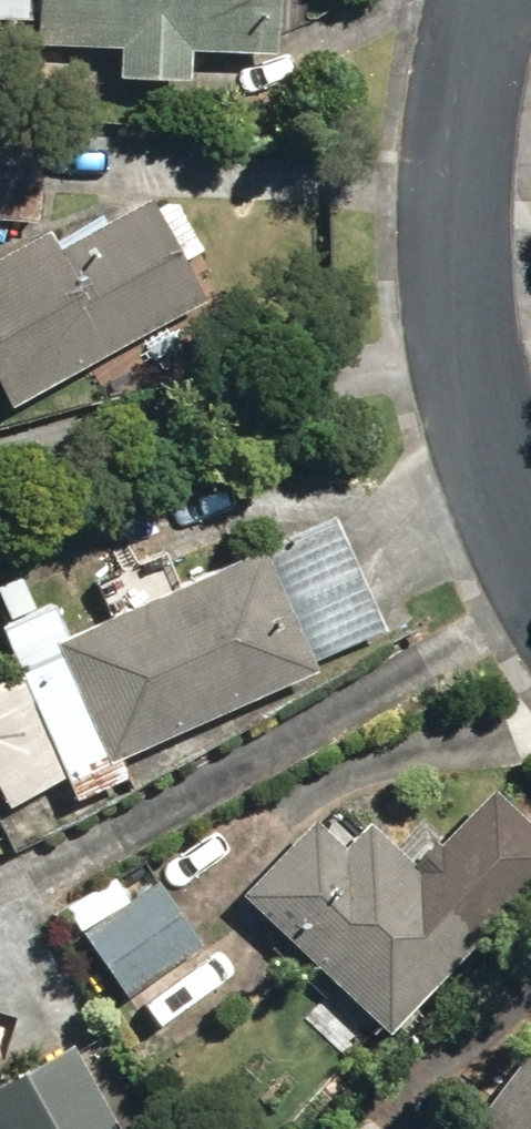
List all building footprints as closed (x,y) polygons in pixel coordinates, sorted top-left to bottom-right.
[(48,37),(130,40),(128,69),(191,72),(192,42),(274,45),(275,0),(49,0),(48,37)] [(29,223),(34,150),(0,147),(0,222),(29,223)] [(188,300),(162,254),(183,242),(157,198),(137,209),(132,201),(42,253),(29,230),(0,246),(0,405),(188,300)] [(72,774),(80,794),(132,772),(124,753),(318,671),(313,660),(387,627),(339,514),(64,634),(53,606),(8,628),(41,701),(0,719),(0,781),(9,802),(72,774)] [(253,892),(396,1024),(530,880),(530,824),(497,793),(422,875),(412,865),(368,825),(345,849),(318,824),(253,892)] [(68,936),(153,1049),(226,995),(141,882),(68,936)] [(458,1128),(530,1128),(530,1032),(458,1128)] [(78,1050),(0,1089),(0,1128),(118,1128),(78,1050)]
